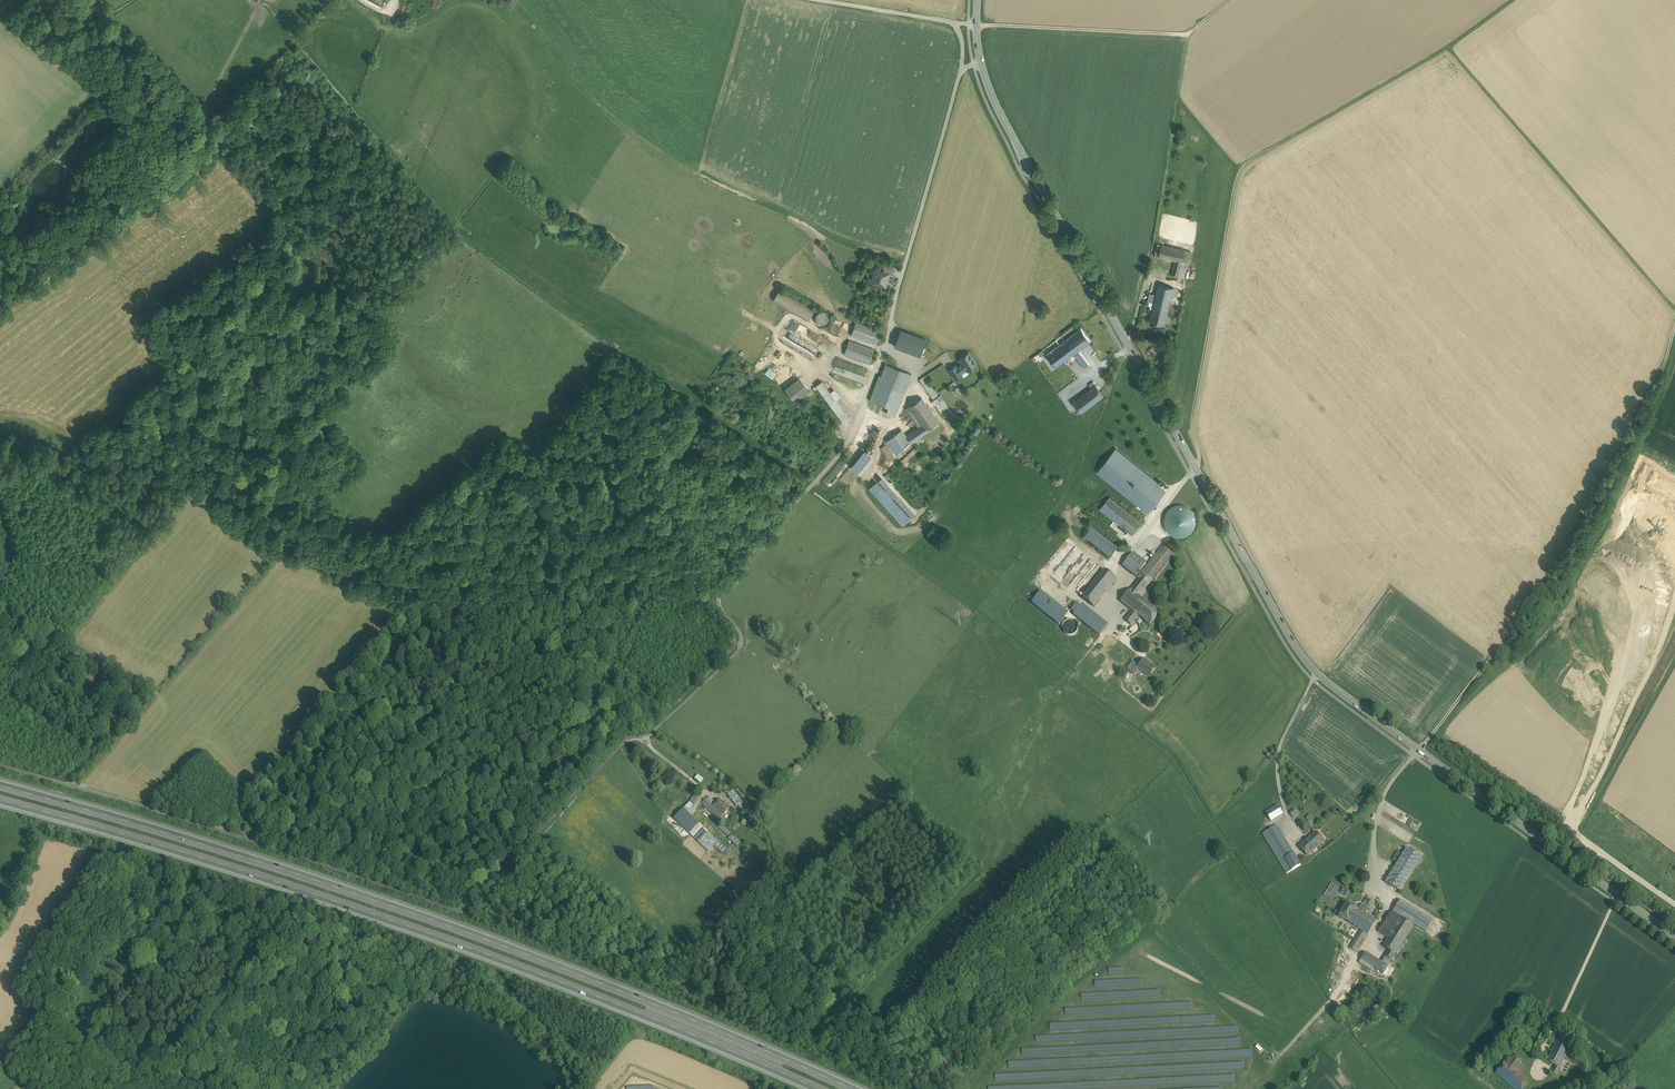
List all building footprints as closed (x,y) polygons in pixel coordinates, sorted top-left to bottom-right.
[(381,8),(382,6),(370,0),(364,0),(381,8)] [(432,7),(437,9),(440,0),(434,0),(432,7)] [(776,238),(772,238),(771,245),(775,246),(776,241),(782,242),(783,236),(777,235),(776,238)] [(1185,250),(1162,244),(1159,256),(1175,260),(1182,262),(1185,250)] [(1182,262),(1178,277),(1184,278),(1191,251),(1185,250),(1182,262)] [(1182,262),(1175,260),(1172,275),(1178,277),(1182,262)] [(895,266),(885,264),(883,272),(889,273),(889,274),(893,275),(895,266)] [(883,272),(875,269),(871,282),(885,286),(889,274),(889,273),(883,272)] [(1174,288),(1159,284),(1153,305),(1168,309),(1174,288)] [(814,310),(779,289),(773,300),(808,320),(814,310)] [(1168,309),(1153,305),(1149,322),(1164,325),(1168,309)] [(830,321),(830,318),(830,315),(828,313),(826,311),(823,310),(820,311),(817,313),(816,315),(815,318),(816,321),(817,324),(820,325),(823,326),(826,325),(828,323),(830,321)] [(830,341),(793,319),(787,328),(824,350),(830,341)] [(881,331),(856,322),(851,335),(876,345),(881,331)] [(842,326),(833,323),(829,333),(838,336),(842,326)] [(1081,329),(1068,339),(1077,351),(1079,350),(1090,341),(1081,329)] [(926,340),(901,330),(895,347),(920,356),(926,340)] [(1077,351),(1068,339),(1047,354),(1056,367),(1074,353),(1077,351)] [(874,349),(849,340),(844,354),(869,363),(874,349)] [(768,342),(755,366),(761,369),(775,345),(768,342)] [(1089,364),(1079,350),(1077,351),(1074,353),(1085,368),(1089,364)] [(976,363),(968,352),(967,353),(966,352),(964,354),(964,355),(959,359),(961,362),(956,366),(959,370),(965,367),(966,370),(976,363)] [(868,369),(835,356),(833,364),(865,376),(868,369)] [(865,376),(833,364),(830,372),(862,384),(865,376)] [(896,368),(885,364),(881,376),(892,380),(895,372),(896,368)] [(955,364),(949,369),(955,378),(961,373),(959,370),(956,366),(955,364)] [(892,380),(881,376),(872,401),(897,411),(907,385),(900,383),(896,381),(892,380)] [(937,395),(924,376),(919,379),(933,398),(937,395)] [(799,377),(784,388),(794,401),(809,390),(799,377)] [(844,404),(831,386),(828,389),(822,381),(817,386),(843,422),(849,417),(841,406),(844,404)] [(1091,387),(1073,401),(1081,412),(1104,395),(1095,384),(1091,387)] [(940,395),(935,399),(937,403),(940,402),(943,399),(940,395)] [(941,425),(921,397),(908,406),(916,417),(926,432),(928,434),(941,425)] [(905,436),(901,430),(887,440),(896,454),(926,432),(916,417),(911,421),(916,428),(905,436)] [(875,419),(865,445),(868,451),(868,452),(879,428),(875,419)] [(960,427),(957,421),(952,425),(956,430),(960,427)] [(928,434),(927,434),(932,441),(946,432),(941,425),(928,434)] [(894,458),(885,445),(881,448),(890,460),(894,458)] [(852,446),(837,464),(846,471),(861,452),(852,446)] [(914,448),(907,455),(910,458),(917,451),(914,448)] [(1157,481),(1116,448),(1097,471),(1148,512),(1167,489),(1157,481)] [(864,451),(851,466),(858,472),(871,456),(872,453),(868,452),(868,451),(867,453),(864,451)] [(1157,481),(1167,489),(1169,486),(1159,477),(1157,481)] [(909,519),(875,482),(869,487),(903,525),(909,519)] [(1141,521),(1110,496),(1100,508),(1132,533),(1141,521)] [(1167,511),(1164,518),(1165,523),(1166,528),(1170,533),(1175,535),(1182,536),(1186,535),(1191,531),(1195,526),(1196,519),(1194,513),(1189,508),(1184,505),(1178,505),(1172,507),(1167,511)] [(1120,548),(1091,525),(1082,536),(1111,559),(1120,548)] [(1069,553),(1075,546),(1067,539),(1061,546),(1069,553)] [(1158,549),(1158,546),(1158,543),(1156,541),(1154,539),(1151,539),(1148,539),(1146,541),(1144,543),(1144,546),(1144,549),(1146,551),(1148,552),(1151,553),(1154,552),(1156,551),(1158,549)] [(1077,590),(1096,562),(1074,546),(1054,575),(1077,590)] [(1163,546),(1144,571),(1154,579),(1153,579),(1155,581),(1175,556),(1163,546)] [(1146,564),(1134,554),(1123,567),(1136,577),(1142,569),(1146,564)] [(1142,569),(1136,577),(1139,580),(1131,590),(1139,597),(1153,579),(1154,579),(1144,571),(1142,569)] [(1117,579),(1104,570),(1082,598),(1094,607),(1117,579)] [(1139,597),(1131,590),(1121,602),(1133,611),(1139,616),(1148,604),(1139,597)] [(1068,613),(1041,593),(1033,604),(1059,624),(1068,613)] [(1108,625),(1082,604),(1074,615),(1100,636),(1108,625)] [(1148,604),(1139,616),(1150,625),(1160,613),(1148,604)] [(1133,611),(1126,621),(1131,625),(1139,616),(1133,611)] [(1078,631),(1078,628),(1078,625),(1076,622),(1073,621),(1070,620),(1067,621),(1065,622),(1063,625),(1063,628),(1063,631),(1065,633),(1067,635),(1070,636),(1073,635),(1076,633),(1078,631)] [(1156,669),(1144,660),(1138,668),(1150,677),(1156,669)] [(1137,665),(1133,662),(1127,670),(1131,673),(1137,665)] [(742,802),(733,789),(727,794),(736,806),(738,805),(742,802)] [(696,793),(689,803),(693,806),(699,796),(696,793)] [(730,808),(719,799),(712,807),(705,800),(702,803),(719,820),(730,808)] [(689,803),(683,809),(686,812),(693,806),(689,803)] [(1278,806),(1266,813),(1271,821),(1283,814),(1278,806)] [(683,809),(683,808),(673,818),(689,834),(699,824),(686,812),(683,809)] [(1289,813),(1294,819),(1299,814),(1294,809),(1289,813)] [(1309,823),(1314,819),(1310,814),(1305,817),(1309,823)] [(699,824),(689,834),(695,839),(705,829),(699,824)] [(1277,825),(1268,831),(1275,842),(1281,839),(1284,837),(1277,825)] [(727,836),(730,832),(723,826),(720,830),(727,836)] [(713,837),(705,829),(695,839),(704,847),(713,837)] [(1316,832),(1299,846),(1308,856),(1324,841),(1316,832)] [(740,842),(731,835),(728,839),(737,846),(740,842)] [(713,837),(704,847),(708,852),(713,846),(717,842),(713,837)] [(1287,849),(1281,839),(1275,842),(1285,859),(1294,853),(1290,847),(1287,849)] [(717,842),(713,846),(717,849),(722,844),(718,841),(717,842)] [(722,844),(717,849),(723,854),(728,849),(722,844)] [(1407,849),(1386,883),(1400,892),(1421,858),(1407,849)] [(1301,865),(1294,853),(1285,859),(1292,871),(1301,865)] [(1292,871),(1285,859),(1279,862),(1287,874),(1292,871)] [(1158,879),(1153,884),(1160,890),(1164,885),(1158,879)] [(1367,896),(1358,910),(1363,912),(1368,904),(1372,907),(1382,913),(1385,908),(1367,896)] [(1433,921),(1400,900),(1393,912),(1426,933),(1433,921)] [(1357,909),(1348,903),(1340,917),(1348,922),(1357,909)] [(1368,904),(1363,912),(1367,915),(1372,907),(1368,904)] [(1358,910),(1357,909),(1348,922),(1348,923),(1361,931),(1366,934),(1368,935),(1377,921),(1367,915),(1363,912),(1358,910)] [(1392,912),(1378,932),(1388,938),(1401,917),(1392,912)] [(1388,938),(1382,947),(1389,951),(1396,955),(1415,926),(1401,917),(1388,938)] [(1366,934),(1361,931),(1350,948),(1355,951),(1363,938),(1366,934)] [(1396,955),(1389,951),(1385,957),(1392,961),(1396,955)] [(1382,962),(1366,952),(1359,963),(1371,970),(1373,967),(1384,974),(1388,966),(1382,962)] [(1392,961),(1385,957),(1382,962),(1388,966),(1392,961)] [(1573,1044),(1559,1037),(1552,1051),(1565,1058),(1573,1044)] [(1565,1058),(1552,1051),(1546,1061),(1555,1066),(1560,1068),(1565,1058)] [(1517,1057),(1513,1057),(1508,1063),(1516,1070),(1521,1064),(1521,1060),(1517,1057)] [(1505,1061),(1495,1073),(1515,1088),(1523,1088),(1529,1081),(1519,1072),(1516,1070),(1508,1063),(1505,1061)] [(1560,1068),(1555,1066),(1551,1073),(1556,1076),(1560,1069),(1560,1068)] [(1622,1088),(1635,1088),(1638,1085),(1629,1079),(1622,1088)]
